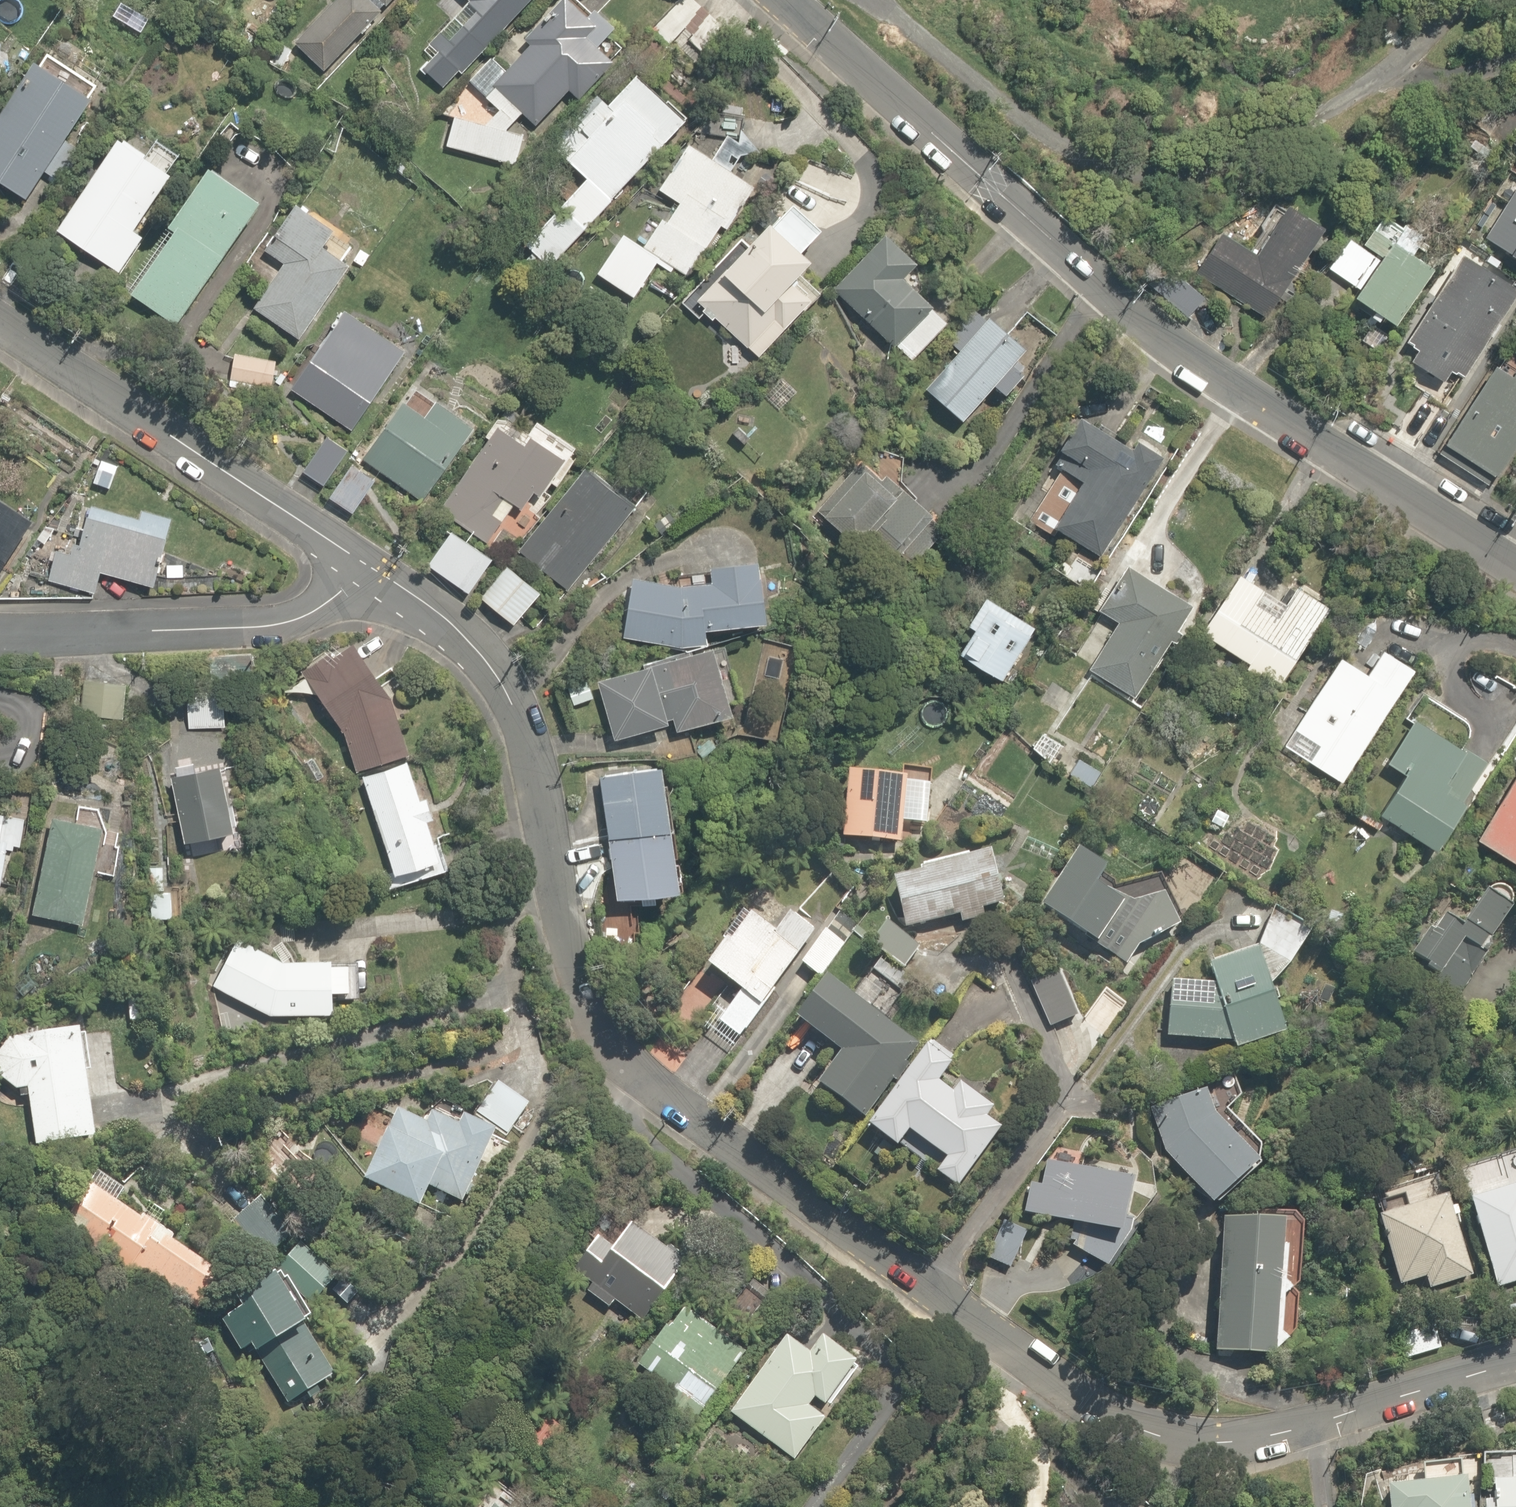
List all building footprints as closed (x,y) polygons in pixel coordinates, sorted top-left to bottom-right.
[(323,71),(361,33),(362,34),(371,24),(370,23),(382,11),(379,9),(384,4),(386,6),(391,0),(334,0),(294,42),(323,71)] [(442,88),(459,71),(462,74),(530,0),(468,0),(469,1),(423,49),(432,58),(423,68),(442,88)] [(516,165),(523,133),(507,130),(522,113),(536,125),(568,89),(579,99),(613,61),(597,47),(615,28),(595,9),(588,17),(569,0),(560,0),(525,39),(530,44),(505,72),(491,60),(471,82),(488,98),(482,105),(494,115),(486,124),(454,117),(447,145),(516,165)] [(158,17),(127,1),(115,26),(146,42),(158,17)] [(674,46),(655,29),(633,53),(653,71),(674,46)] [(263,59),(281,69),(293,49),(274,39),(263,59)] [(29,199),(45,173),(63,184),(84,150),(66,139),(92,97),(35,61),(0,117),(0,181),(29,199)] [(550,270),(684,121),(633,75),(606,105),(595,96),(550,146),(583,177),(559,203),(567,210),(558,219),(553,214),(524,246),(550,270)] [(598,273),(634,296),(656,263),(671,273),(674,267),(688,276),(725,218),(732,222),(755,186),(731,171),(742,155),(760,151),(743,131),(746,114),(714,110),(696,132),(728,136),(713,159),(689,143),(659,189),(679,202),(668,220),(663,217),(644,246),(624,233),(598,273)] [(59,229),(121,271),(144,236),(139,233),(149,219),(144,216),(172,174),(146,157),(148,153),(127,138),(124,142),(120,139),(107,158),(97,152),(81,176),(90,182),(59,229)] [(133,294),(176,324),(261,203),(211,167),(170,226),(177,231),(133,294)] [(715,316),(759,356),(811,299),(791,281),(810,261),(802,254),(825,229),(792,198),(697,300),(704,307),(702,310),(712,319),(715,316)] [(254,307),(300,338),(350,264),(343,259),(351,247),(331,233),(334,229),(297,204),(265,250),(284,263),(254,307)] [(1195,272),(1266,317),(1284,289),(1294,295),(1299,287),(1290,282),(1324,228),(1287,205),(1256,254),(1221,232),(1195,272)] [(1501,257),(1515,235),(1515,234),(1491,217),(1476,240),(1501,257)] [(1382,315),(1395,324),(1432,268),(1412,255),(1425,235),(1407,223),(1394,243),(1373,229),(1362,246),(1380,258),(1355,296),(1374,309),(1370,315),(1378,321),(1382,315)] [(897,342),(912,356),(946,320),(931,307),(933,305),(903,278),(917,263),(886,234),(834,289),(894,346),(897,342)] [(1329,267),(1360,288),(1379,259),(1349,239),(1329,267)] [(1444,381),(1451,370),(1463,377),(1489,335),(1492,337),(1500,324),(1498,323),(1515,293),(1515,288),(1461,253),(1406,342),(1418,349),(1411,360),(1444,381)] [(925,389),(962,421),(993,385),(1005,395),(1023,374),(1012,364),(1025,349),(988,316),(985,319),(973,308),(952,331),(965,343),(925,389)] [(292,387),(352,429),(406,350),(345,309),(292,387)] [(231,381),(272,387),(276,360),(235,353),(231,381)] [(1511,374),(1493,364),(1439,452),(1487,483),(1493,473),(1497,476),(1515,443),(1515,366),(1511,374)] [(765,395),(780,408),(796,391),(782,377),(765,395)] [(363,458),(423,500),(474,426),(436,399),(435,402),(417,389),(407,403),(403,400),(363,458)] [(1057,529),(1101,556),(1163,456),(1137,440),(1132,449),(1080,417),(1060,449),(1063,451),(1055,464),(1062,468),(1030,519),(1054,534),(1057,529)] [(441,511),(488,542),(514,503),(523,509),(534,492),(540,496),(565,458),(531,435),(525,443),(498,425),(441,511)] [(324,485),(348,449),(332,439),(309,475),(324,485)] [(110,487),(118,466),(101,460),(94,482),(110,487)] [(844,541),(894,585),(935,537),(934,536),(942,526),(931,517),(933,514),(885,473),(881,478),(861,460),(818,509),(848,535),(844,541)] [(353,512),(375,478),(351,463),(330,497),(353,512)] [(518,549),(568,589),(634,506),(584,466),(518,549)] [(34,519),(0,497),(0,570),(34,519)] [(49,580),(96,592),(101,571),(155,585),(173,516),(142,508),(140,517),(92,504),(81,544),(74,542),(72,552),(58,548),(49,580)] [(428,565),(469,593),(493,557),(452,530),(428,565)] [(623,637),(682,646),(707,643),(706,629),(766,623),(761,575),(759,575),(758,561),(710,566),(712,582),(682,585),(633,577),(623,637)] [(1089,667),(1135,696),(1171,639),(1176,642),(1182,632),(1176,629),(1192,604),(1127,563),(1099,609),(1118,621),(1089,667)] [(167,577),(183,577),(183,564),(167,564),(167,577)] [(481,596),(514,624),(541,591),(507,564),(481,596)] [(1262,671),(1281,683),(1330,608),(1325,604),(1331,595),(1304,577),(1297,588),(1295,591),(1290,588),(1282,600),(1239,573),(1201,631),(1249,662),(1245,668),(1258,676),(1262,671)] [(959,653),(1002,680),(1035,627),(986,596),(968,625),(974,629),(959,653)] [(344,728),(357,769),(409,753),(392,697),(353,642),(336,654),(332,649),(302,670),(343,729),(344,728)] [(598,679),(614,738),(668,722),(667,719),(674,717),(677,729),(732,714),(713,646),(598,679)] [(1284,745),(1342,781),(1413,669),(1382,649),(1367,674),(1340,657),(1284,745)] [(212,655),(212,669),(252,668),(251,654),(212,655)] [(81,714),(122,719),(127,684),(85,679),(81,714)] [(187,691),(189,728),(226,726),(224,689),(187,691)] [(1380,814),(1435,849),(1465,802),(1463,801),(1487,762),(1463,746),(1461,749),(1414,719),(1387,762),(1406,774),(1380,814)] [(303,762),(313,781),(324,775),(313,756),(303,762)] [(1071,772),(1092,785),(1100,771),(1079,759),(1071,772)] [(398,872),(401,883),(449,867),(441,842),(434,844),(426,821),(434,818),(427,797),(420,799),(407,760),(363,775),(396,873),(398,872)] [(172,774),(186,840),(235,830),(222,764),(172,774)] [(600,775),(617,895),(679,886),(662,766),(600,775)] [(1515,862),(1515,773),(1477,839),(1515,862)] [(843,838),(899,843),(905,779),(848,774),(843,838)] [(1138,809),(1152,818),(1160,805),(1147,796),(1138,809)] [(1378,829),(1384,819),(1354,802),(1348,812),(1378,829)] [(1207,822),(1223,829),(1227,819),(1211,812),(1207,822)] [(33,912),(84,923),(105,827),(53,816),(33,912)] [(893,879),(906,927),(959,914),(961,922),(984,916),(982,909),(1003,904),(990,851),(920,869),(921,872),(893,879)] [(1041,908),(1127,964),(1139,945),(1180,924),(1164,892),(1134,901),(1099,884),(1104,877),(1074,857),(1041,908)] [(1409,968),(1456,1000),(1486,955),(1482,953),(1512,908),(1486,890),(1462,926),(1445,915),(1409,968)] [(1232,1042),(1234,1049),(1284,1034),(1269,985),(1289,965),(1311,930),(1275,907),(1258,949),(1209,964),(1214,983),(1172,979),(1167,1036),(1232,1042)] [(1342,934),(1348,918),(1330,911),(1324,928),(1342,934)] [(720,1021),(740,1036),(774,989),(773,988),(815,931),(789,913),(776,931),(751,913),(749,916),(743,912),(722,940),(725,942),(708,965),(742,990),(720,1021)] [(871,946),(903,969),(919,947),(887,923),(871,946)] [(214,984),(271,1014),(334,1013),(334,998),(362,998),(361,958),(284,960),(239,935),(214,984)] [(1031,982),(1050,1027),(1077,1015),(1058,970),(1031,982)] [(817,1083),(865,1117),(893,1078),(897,1081),(909,1064),(906,1062),(919,1044),(826,976),(795,1018),(841,1051),(817,1083)] [(855,993),(870,1006),(880,994),(865,981),(855,993)] [(81,1030),(11,1040),(0,1055),(0,1069),(1,1078),(19,1091),(29,1089),(37,1146),(97,1138),(81,1030)] [(936,1170),(958,1186),(1001,1127),(987,1116),(994,1106),(960,1082),(953,1092),(939,1082),(952,1063),(949,1061),(954,1055),(934,1041),(868,1125),(897,1146),(909,1129),(946,1157),(936,1170)] [(478,1111),(507,1132),(529,1101),(499,1080),(478,1111)] [(1164,1151),(1212,1204),(1258,1163),(1214,1114),(1206,1089),(1150,1108),(1164,1151)] [(364,1179),(421,1206),(430,1186),(463,1202),(467,1193),(469,1195),(473,1186),(471,1184),(482,1162),(497,1169),(509,1143),(495,1136),(497,1130),(465,1115),(460,1124),(433,1111),(428,1122),(398,1108),(364,1179)] [(539,1146),(549,1153),(556,1143),(547,1136),(539,1146)] [(1073,1245),(1107,1268),(1131,1232),(1133,1219),(1125,1217),(1133,1179),(1047,1160),(1041,1185),(1030,1183),(1024,1212),(1073,1222),(1069,1239),(1074,1240),(1073,1245)] [(159,1281),(199,1309),(223,1273),(173,1239),(175,1235),(144,1214),(142,1217),(118,1200),(126,1189),(100,1172),(64,1225),(155,1287),(159,1281)] [(1497,1287),(1515,1281),(1515,1184),(1470,1198),(1497,1287)] [(1425,1275),(1429,1288),(1472,1274),(1454,1216),(1459,1215),(1456,1205),(1451,1207),(1447,1194),(1378,1216),(1400,1283),(1425,1275)] [(235,1219),(259,1258),(292,1238),(264,1195),(235,1219)] [(575,1270),(643,1321),(686,1263),(632,1223),(628,1228),(614,1217),(575,1270)] [(986,1255),(1010,1267),(1027,1230),(1003,1219),(986,1255)] [(1215,1350),(1275,1354),(1275,1350),(1288,1339),(1281,1332),(1283,1296),(1291,1289),(1284,1282),(1286,1248),(1282,1247),(1283,1222),(1223,1219),(1215,1350)] [(252,1345),(287,1403),(307,1392),(310,1397),(319,1392),(316,1386),(335,1374),(292,1302),(302,1292),(313,1303),(337,1275),(301,1242),(274,1271),(276,1274),(237,1298),(243,1308),(223,1320),(242,1352),(252,1345)] [(778,1300),(753,1279),(724,1314),(751,1337),(776,1307),(774,1305),(778,1300)] [(664,1406),(691,1426),(745,1350),(685,1307),(670,1328),(666,1325),(639,1364),(676,1390),(664,1406)] [(1397,1337),(1403,1358),(1415,1355),(1441,1347),(1434,1325),(1415,1331),(1397,1337)] [(731,1413),(794,1459),(825,1417),(809,1405),(815,1397),(824,1404),(856,1360),(822,1336),(810,1353),(787,1336),(731,1413)] [(1472,1495),(1468,1496),(1466,1476),(1386,1485),(1388,1506),(1473,1506),(1472,1495)] [(1484,1506),(1515,1506),(1515,1477),(1494,1478),(1493,1478),(1494,1499),(1483,1500),(1484,1506)] [(493,1481),(473,1506),(527,1506),(493,1481)]
